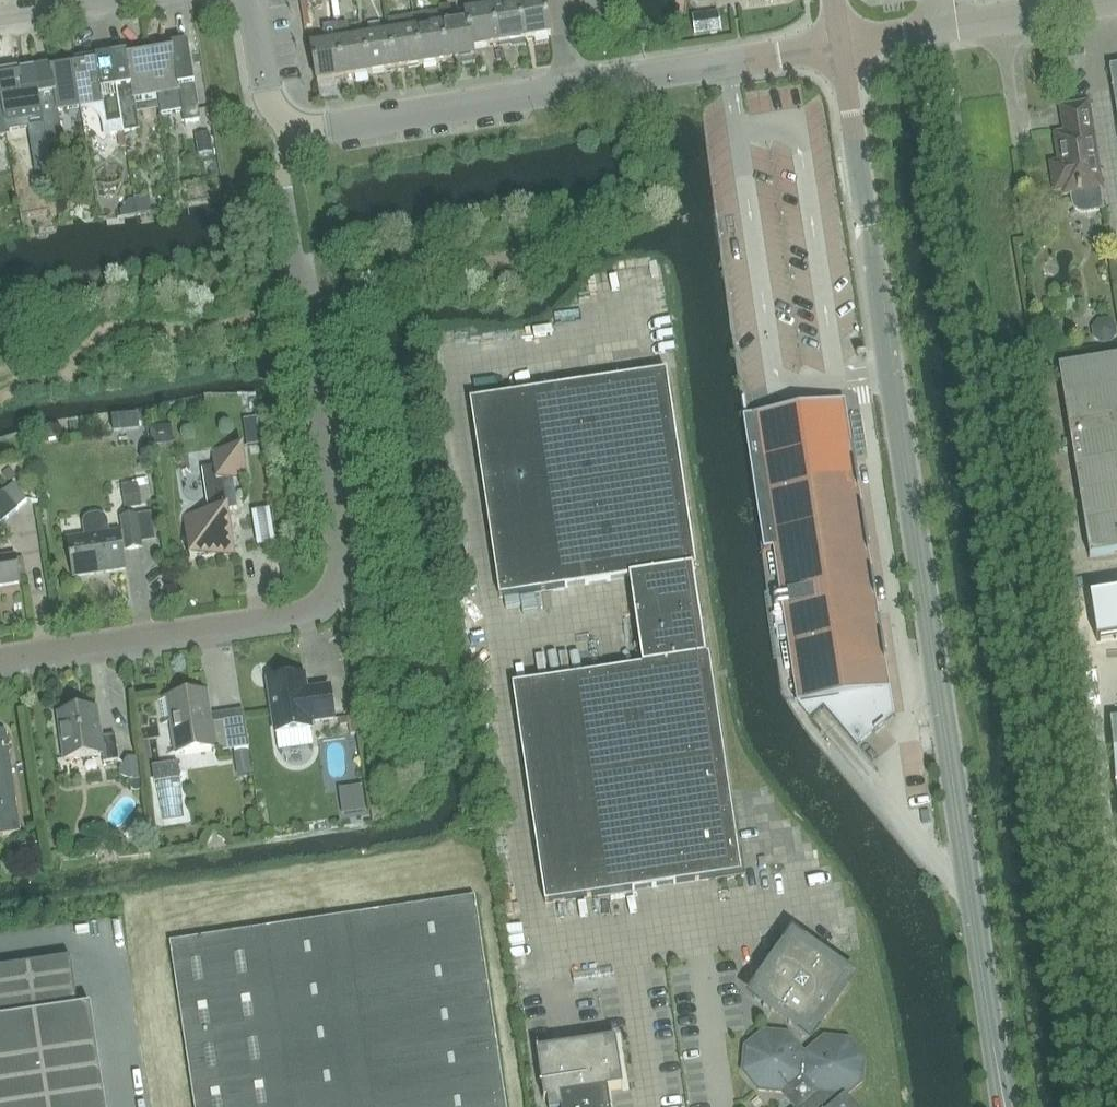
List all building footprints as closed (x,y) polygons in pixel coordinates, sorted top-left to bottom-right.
[(465,20),(470,50),(471,50),(498,45),(490,0),(478,0),(480,10),(464,13),(465,20)] [(517,4),(503,6),(502,0),(490,0),(498,45),(524,41),(517,4)] [(524,41),(550,37),(544,0),(539,0),(517,4),(524,41)] [(473,58),(471,50),(470,50),(465,20),(453,22),(450,6),(440,8),(441,12),(438,13),(447,63),(473,58)] [(438,13),(412,17),(421,67),(447,63),(438,13)] [(386,21),(388,33),(395,71),(421,67),(412,17),(386,21)] [(343,80),(334,28),(333,25),(323,26),(326,43),(310,46),(317,84),(343,80)] [(346,26),(334,28),(343,80),(369,76),(362,37),(349,40),(346,26)] [(369,76),(395,71),(388,33),(362,37),(369,76)] [(148,48),(156,95),(178,91),(184,124),(200,121),(187,44),(171,47),(170,45),(148,48)] [(134,99),(156,95),(148,48),(110,55),(123,133),(139,131),(134,99)] [(107,136),(123,133),(110,55),(72,61),(79,108),(101,104),(107,136)] [(58,112),(79,108),(72,61),(35,67),(48,145),(63,142),(58,112)] [(0,73),(0,97),(4,120),(6,135),(7,139),(29,135),(35,175),(52,172),(48,145),(35,67),(0,73)] [(1061,165),(1052,166),(1056,192),(1065,191),(1065,196),(1069,195),(1070,204),(1072,209),(1078,213),(1084,213),(1102,211),(1099,191),(1100,191),(1087,105),(1063,109),(1067,135),(1056,136),(1061,165)] [(1108,320),(1098,321),(1093,328),(1094,340),(1102,344),(1110,343),(1116,335),(1116,326),(1108,320)] [(1057,360),(1089,558),(1116,554),(1116,350),(1057,360)] [(739,851),(710,657),(706,657),(693,569),(696,568),(667,371),(470,401),(499,597),(630,578),(643,667),(570,678),(568,660),(510,669),(513,686),(546,904),(719,878),(719,880),(744,876),(740,851),(739,851)] [(844,402),(743,417),(743,418),(744,418),(764,549),(775,547),(799,705),(809,718),(825,705),(857,746),(873,732),(875,734),(885,725),(883,724),(893,716),(885,663),(887,662),(879,617),(877,618),(874,598),(876,597),(873,574),(870,575),(867,555),(870,554),(863,509),(860,510),(857,490),(859,490),(852,445),(850,445),(844,402)] [(184,515),(190,560),(235,553),(224,480),(247,477),(243,446),(212,451),(215,467),(202,469),(209,512),(184,515)] [(5,492),(4,491),(0,494),(0,524),(19,509),(18,508),(26,501),(14,485),(5,492)] [(86,537),(68,540),(74,577),(125,570),(122,551),(142,548),(137,517),(122,519),(124,532),(108,534),(106,521),(103,517),(99,516),(90,517),(86,520),(85,524),(84,524),(86,537)] [(269,517),(252,519),(255,543),(272,541),(269,517)] [(20,583),(16,557),(0,559),(0,586),(20,583)] [(1082,596),(1088,638),(1116,635),(1116,591),(1082,596)] [(304,676),(269,681),(276,733),(311,728),(310,722),(334,719),(330,688),(306,692),(304,676)] [(214,753),(228,751),(224,721),(211,723),(207,695),(188,698),(187,694),(159,699),(162,722),(172,721),(176,753),(213,747),(214,753)] [(58,714),(64,760),(102,755),(103,763),(119,761),(115,735),(101,737),(97,709),(58,714)] [(21,833),(7,732),(0,730),(0,836),(21,833)] [(131,781),(142,781),(140,759),(128,760),(119,770),(120,775),(131,781)] [(195,1106),(506,1106),(475,897),(170,943),(195,1106)] [(767,978),(754,996),(772,1009),(771,1011),(773,1012),(774,1011),(790,1022),(789,1023),(790,1025),(791,1023),(810,1036),(824,1018),(825,1019),(826,1017),(825,1016),(836,1000),(838,1001),(839,999),(837,998),(850,980),(832,967),(833,965),(831,963),(830,965),(814,954),(815,952),(813,951),(812,953),(794,940),(781,958),(779,957),(777,959),(779,960),(768,976),(766,974),(765,976),(767,978)] [(93,1008),(80,1010),(72,959),(0,970),(0,1106),(108,1106),(93,1008)] [(743,1072),(758,1090),(782,1092),(787,1097),(788,1096),(797,1106),(848,1106),(844,1103),(843,1104),(840,1100),(840,1098),(843,1098),(862,1082),(864,1059),(848,1040),(824,1038),(806,1053),(803,1053),(788,1035),(764,1032),(745,1048),(743,1072)] [(608,1090),(623,1088),(616,1040),(537,1052),(544,1100),(547,1099),(549,1106),(610,1106),(608,1090)]
